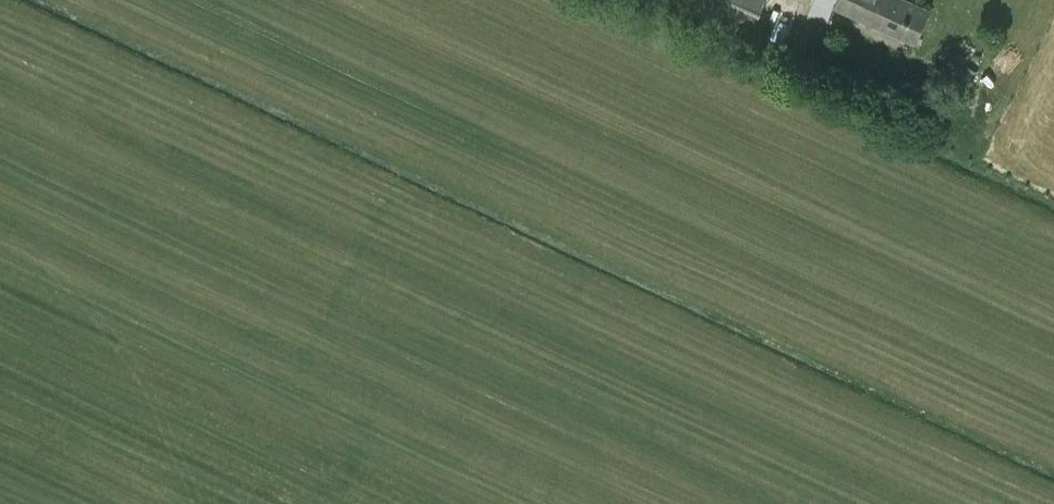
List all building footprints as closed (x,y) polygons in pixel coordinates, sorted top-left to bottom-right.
[(719,29),(717,33),(745,45),(766,0),(655,0),(719,29)] [(916,42),(931,10),(909,0),(838,0),(835,6),(916,42)]
